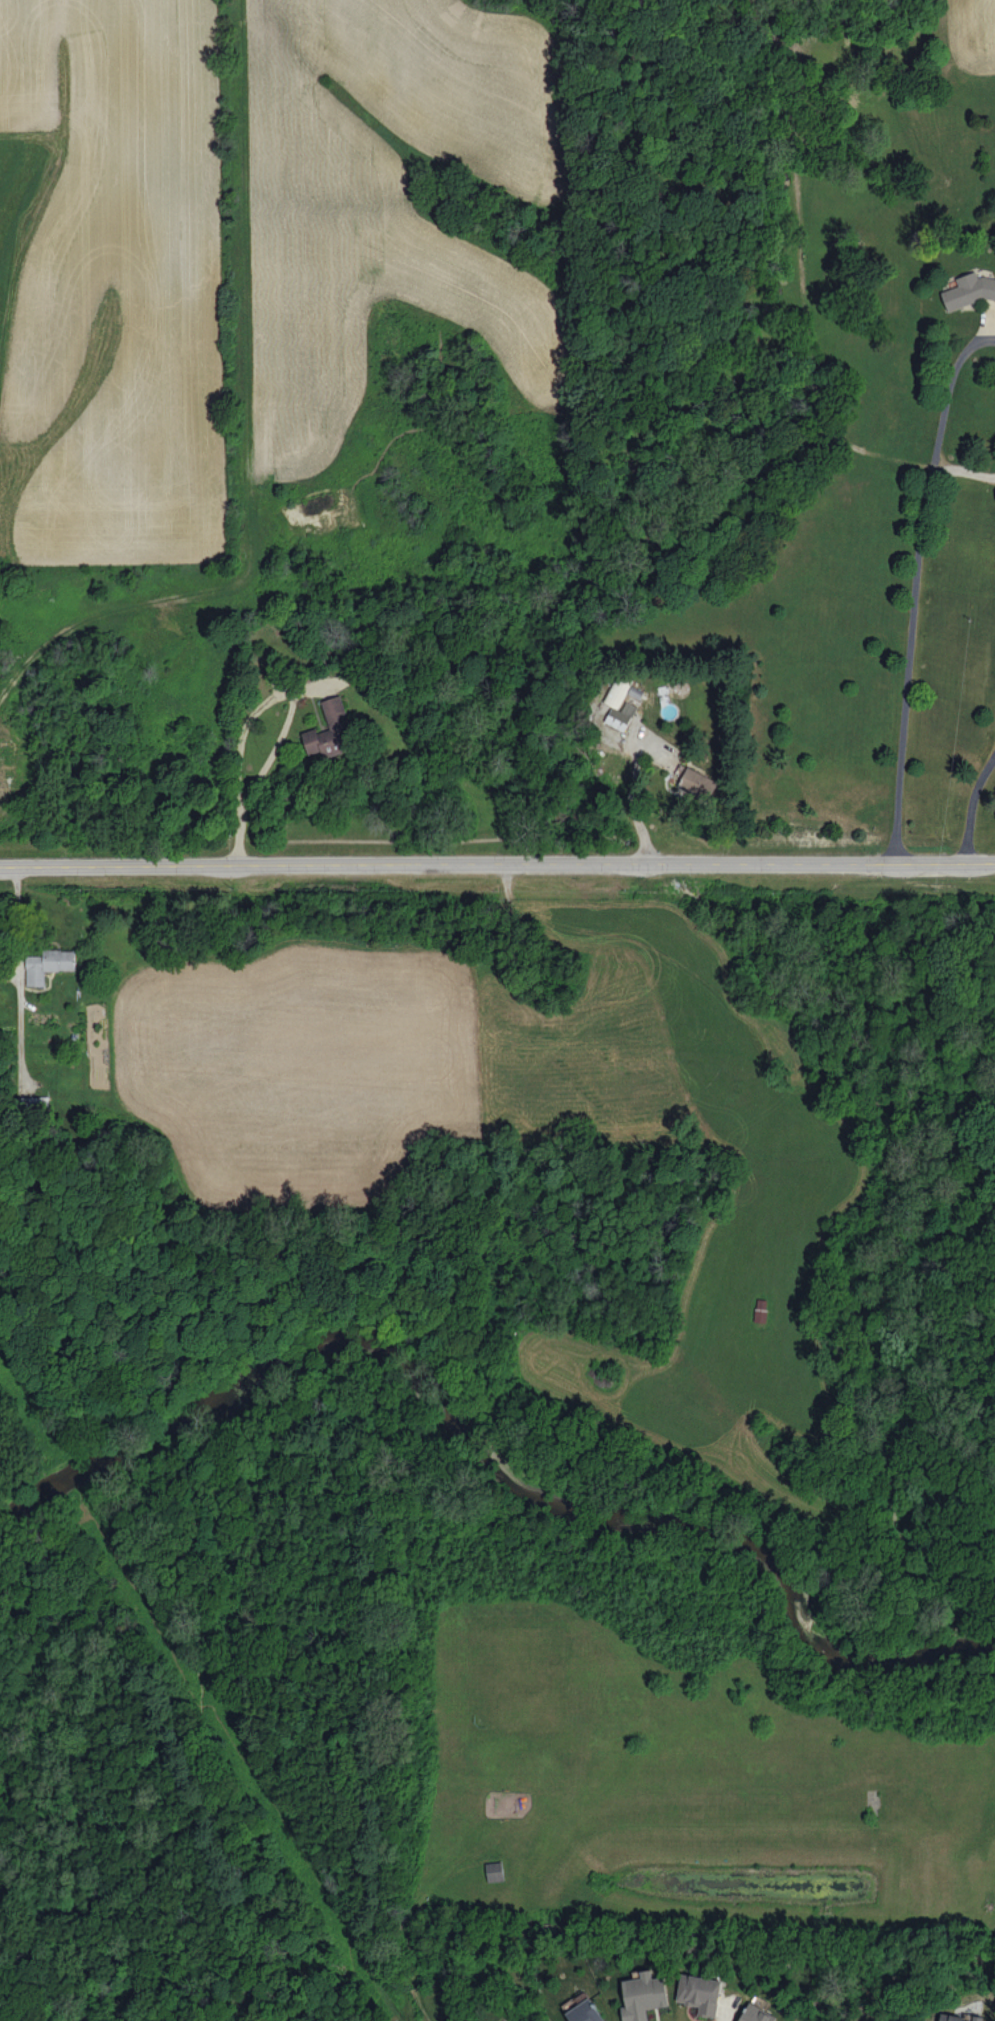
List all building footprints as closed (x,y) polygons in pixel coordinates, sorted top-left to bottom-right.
[(978,275),(976,271),(956,278),(959,286),(941,292),(947,311),(987,298),(994,299),(994,278),(978,275)] [(605,723),(626,731),(636,705),(625,701),(622,710),(618,708),(628,683),(614,678),(605,702),(612,705),(605,723)] [(322,701),(330,729),(317,733),(316,728),(302,732),(308,754),(322,750),(324,758),(347,752),(341,729),(350,726),(341,695),(322,701)] [(678,788),(710,800),(718,779),(686,768),(678,788)] [(26,985),(45,986),(45,970),(75,971),(76,950),(42,950),(42,955),(27,955),(26,985)] [(488,1881),(504,1881),(503,1862),(487,1863),(488,1881)] [(652,1978),(651,1969),(640,1971),(641,1978),(623,1980),(626,2005),(622,2006),(623,2020),(648,2020),(646,2009),(668,2006),(665,1976),(652,1978)] [(722,1980),(681,1973),(676,2002),(699,2006),(698,2014),(717,2017),(722,1980)] [(590,1997),(566,2013),(571,2020),(605,2020),(590,1997)] [(777,2017),(749,2002),(739,2020),(774,2020),(777,2017)]
